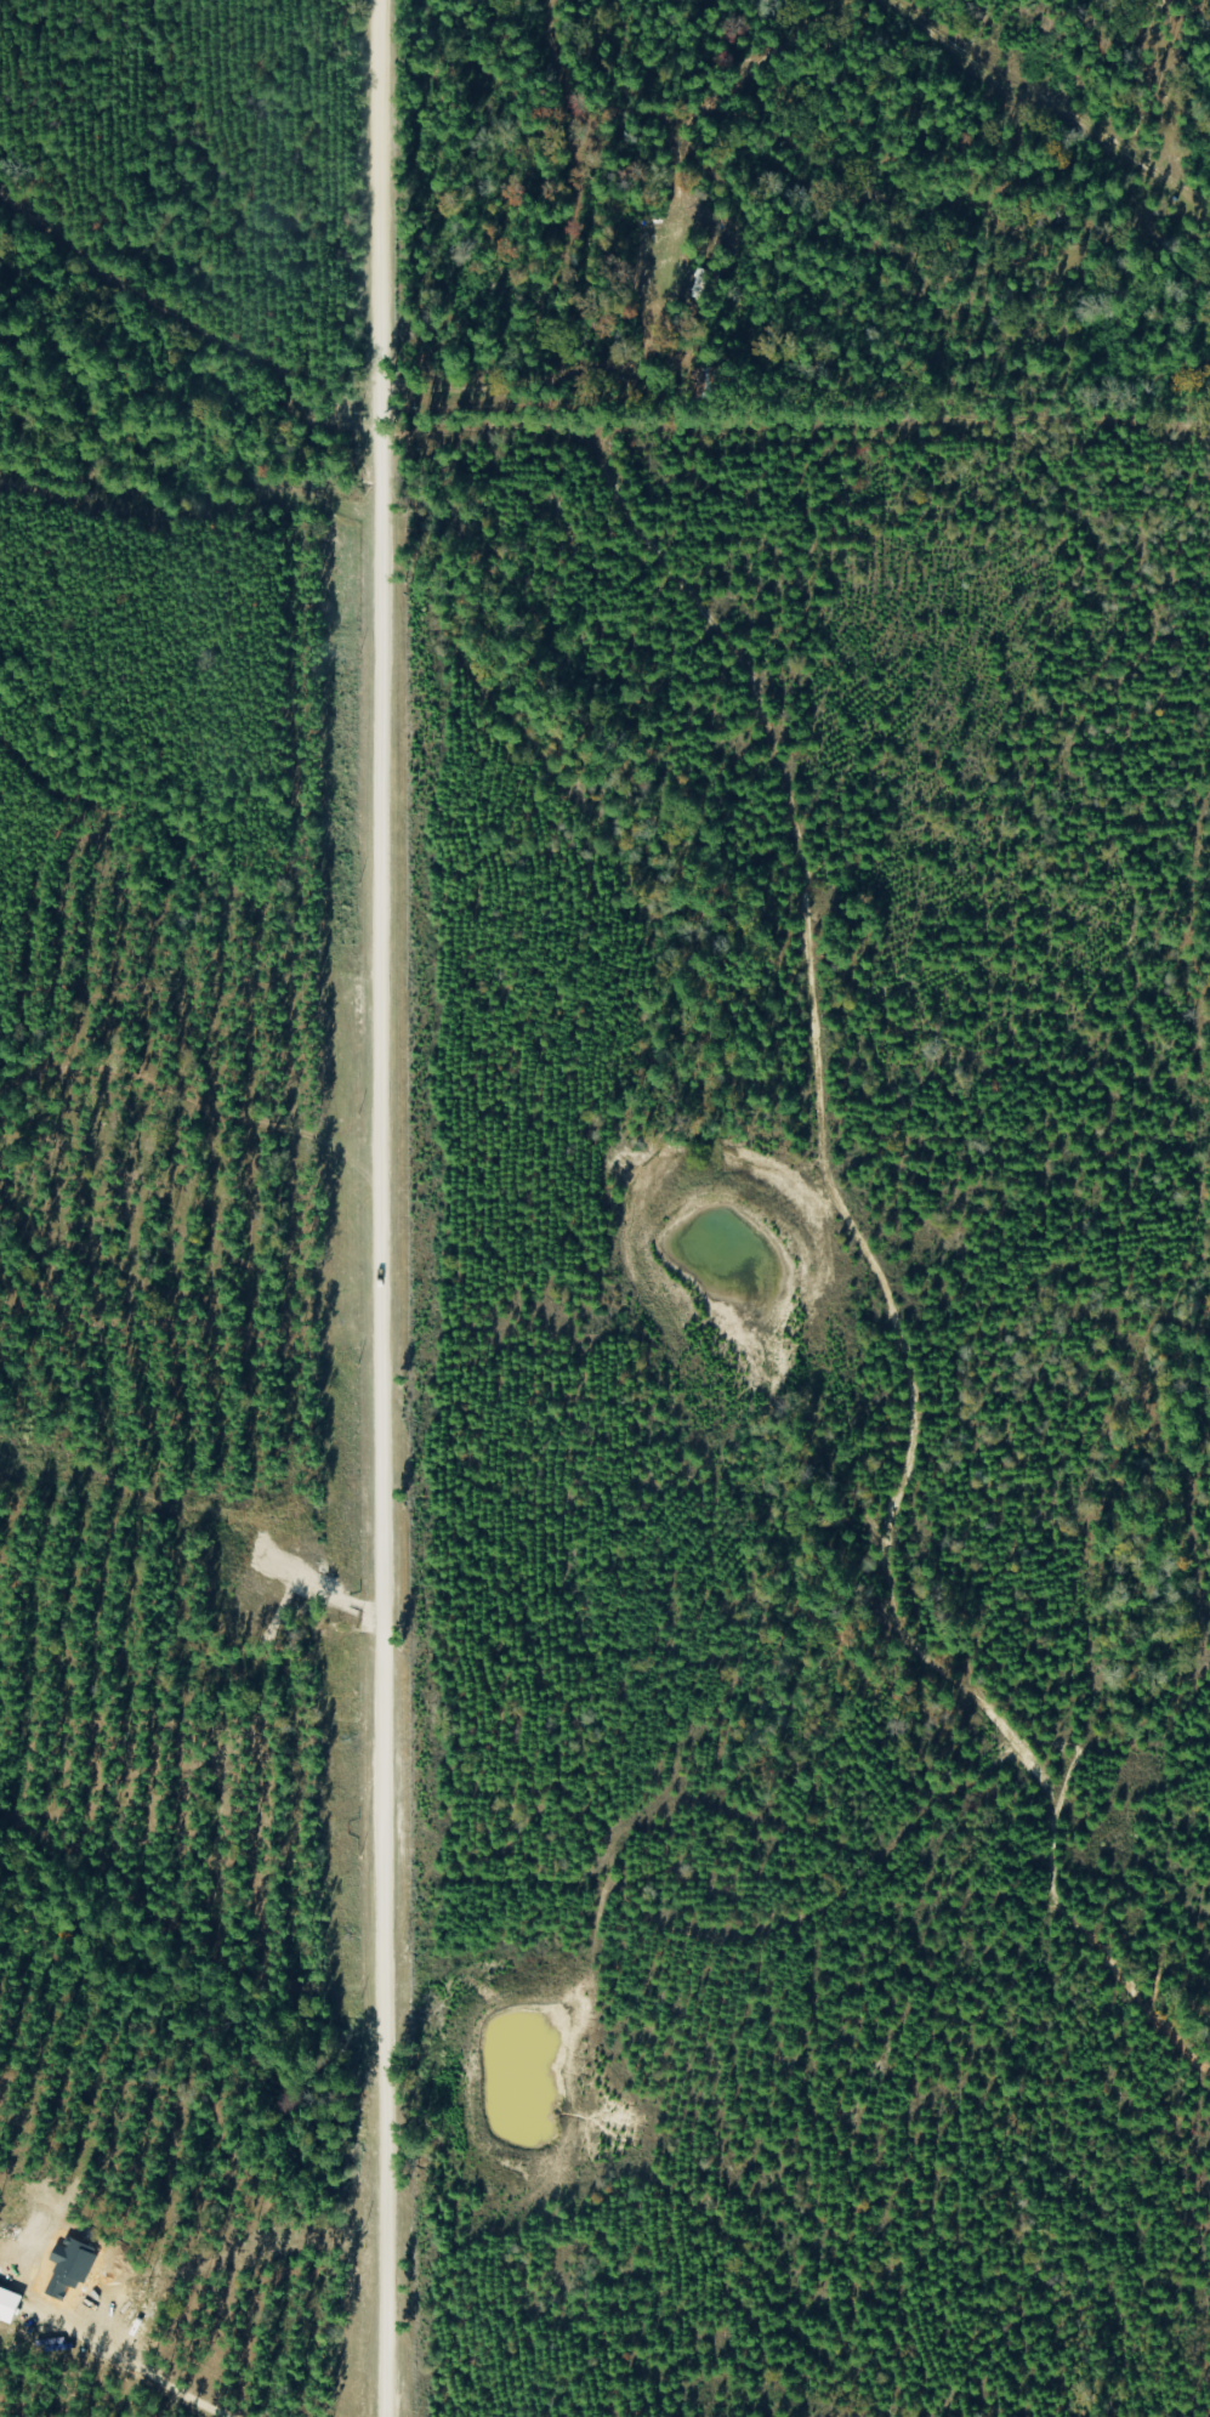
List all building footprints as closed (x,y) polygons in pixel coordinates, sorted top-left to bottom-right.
[(706,294),(708,271),(694,270),(692,293),(706,294)]
